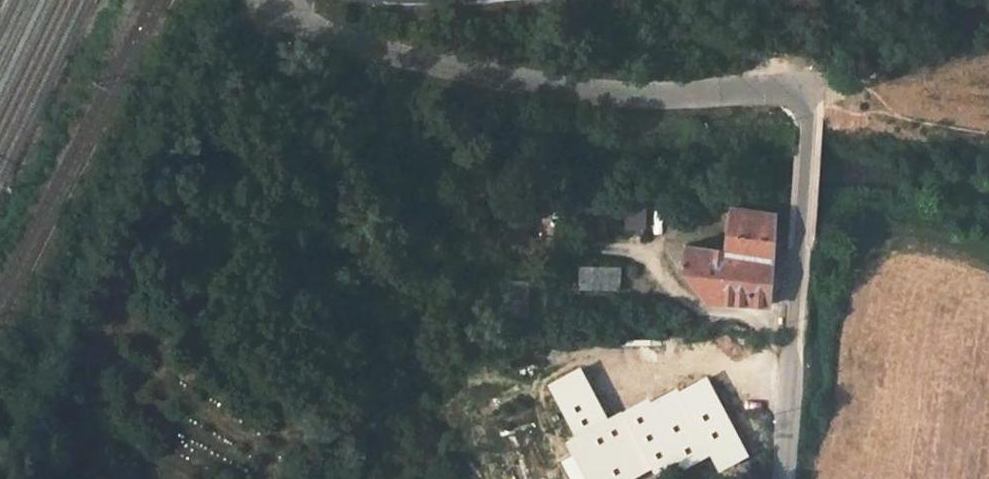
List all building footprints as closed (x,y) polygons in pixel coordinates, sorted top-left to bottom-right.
[(606,198),(606,188),(594,188),(594,198),(606,198)] [(646,227),(647,197),(627,196),(626,227),(646,227)] [(605,229),(606,198),(594,198),(586,197),(585,228),(605,229)] [(768,305),(774,213),(730,206),(724,251),(683,245),(680,267),(706,300),(768,305)] [(619,289),(620,267),(586,266),(586,289),(619,289)] [(527,315),(528,280),(511,280),(511,315),(527,315)] [(679,460),(685,470),(710,457),(718,473),(749,456),(706,377),(678,393),(676,389),(649,404),(647,400),(622,414),(621,413),(608,420),(580,368),(547,386),(576,439),(567,444),(574,456),(562,462),(572,478),(636,478),(652,470),(654,473),(679,460)]
